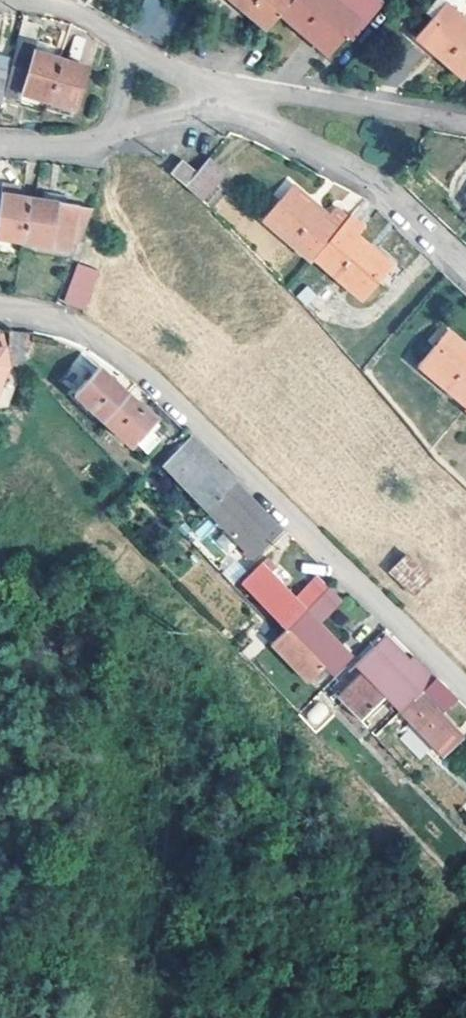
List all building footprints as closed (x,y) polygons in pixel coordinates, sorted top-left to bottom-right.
[(145,35),(161,5),(152,0),(144,0),(129,27),(145,35)] [(282,30),(297,14),(280,0),(220,0),(218,2),(268,46),(282,30)] [(297,14),(282,30),(329,72),(347,53),(353,57),(381,25),(373,14),(369,12),(359,9),(349,0),(345,0),(329,17),(309,0),(308,0),(297,14)] [(161,5),(145,35),(164,45),(180,13),(161,5)] [(465,90),(465,29),(444,11),(431,26),(435,31),(418,50),(465,91),(465,90)] [(17,36),(8,69),(1,93),(23,98),(25,93),(48,99),(60,59),(37,53),(40,42),(17,36)] [(60,59),(48,99),(75,108),(87,68),(60,59)] [(1,93),(8,69),(0,67),(0,99),(1,93)] [(210,159),(197,173),(185,187),(202,202),(227,175),(210,159)] [(185,187),(197,173),(182,160),(170,173),(177,180),(185,187)] [(19,242),(26,199),(8,196),(9,189),(0,188),(0,239),(19,242)] [(26,199),(19,242),(65,251),(67,242),(73,243),(76,236),(80,227),(88,210),(61,205),(62,198),(38,194),(37,201),(26,199)] [(310,270),(345,230),(332,219),(324,229),(307,214),(309,211),(295,199),(282,214),(278,212),(262,234),(307,273),(310,270)] [(345,230),(310,270),(357,311),(373,292),(370,289),(383,272),(373,263),(370,264),(353,249),(362,239),(348,227),(345,230)] [(96,268),(74,262),(61,301),(83,307),(96,268)] [(5,366),(5,363),(21,365),(32,332),(3,329),(4,334),(0,334),(0,367),(5,366)] [(465,405),(465,355),(465,354),(463,355),(461,353),(462,348),(449,338),(436,354),(432,352),(418,367),(463,409),(465,405)] [(73,393),(101,419),(124,395),(95,368),(73,393)] [(124,395),(101,419),(129,446),(153,421),(124,395)] [(149,455),(162,438),(151,429),(138,447),(149,455)] [(210,459),(189,439),(178,449),(200,470),(210,459)] [(160,465),(205,512),(235,483),(210,459),(200,470),(178,449),(160,465)] [(235,483),(205,512),(250,559),(281,528),(257,505),(235,483)] [(430,578),(405,554),(388,572),(413,595),(430,578)] [(240,582),(284,629),(326,588),(314,576),(290,599),(257,566),(240,582)] [(326,588),(284,629),(269,644),(306,683),(322,668),(329,676),(347,658),(315,626),(341,603),(326,588)] [(383,694),(399,711),(416,693),(433,677),(412,656),(406,662),(386,641),(375,651),(371,648),(354,665),(361,673),(335,697),(356,719),(383,694)] [(416,693),(399,711),(444,757),(461,740),(416,693)] [(314,726),(330,715),(322,702),(306,713),(314,726)] [(418,759),(429,750),(409,728),(399,738),(418,759)]
